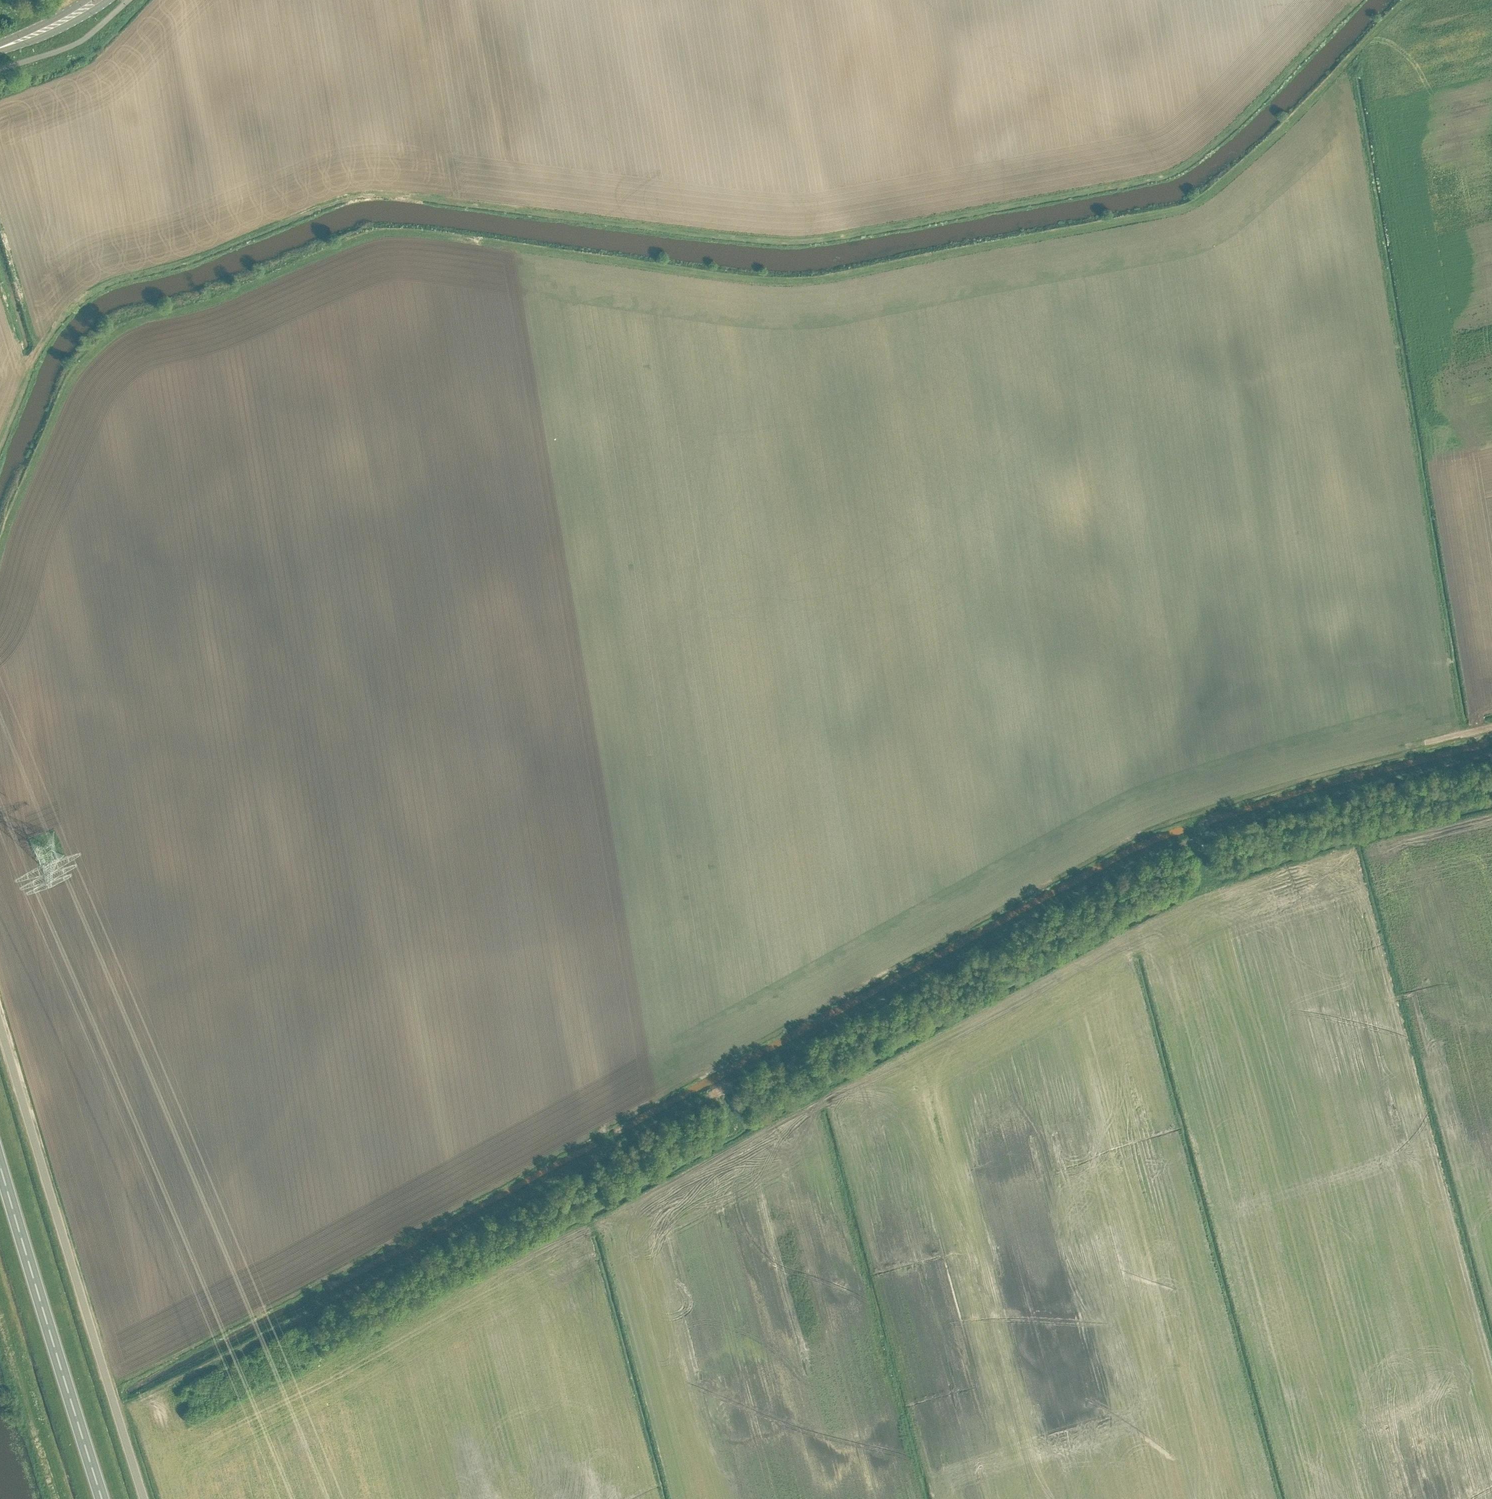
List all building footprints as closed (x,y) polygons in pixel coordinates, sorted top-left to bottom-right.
[(11,381),(6,405),(13,407),(19,383),(11,381)]
